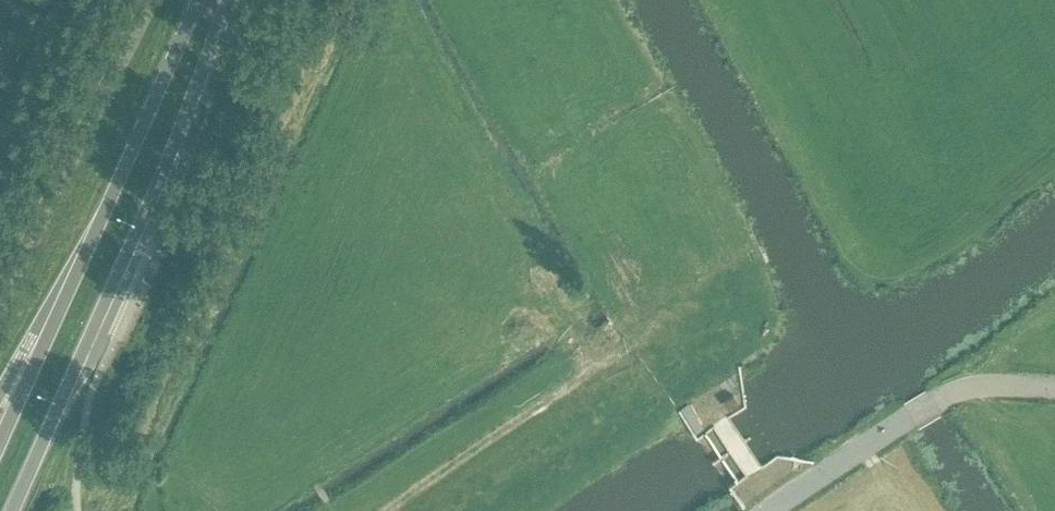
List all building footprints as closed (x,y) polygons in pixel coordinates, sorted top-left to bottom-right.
[(4,30),(9,27),(8,26),(4,19),(0,11),(0,32),(4,30)] [(0,32),(0,35),(7,47),(17,41),(9,27),(4,30),(0,32)] [(734,395),(725,401),(731,409),(739,404),(734,395)]
